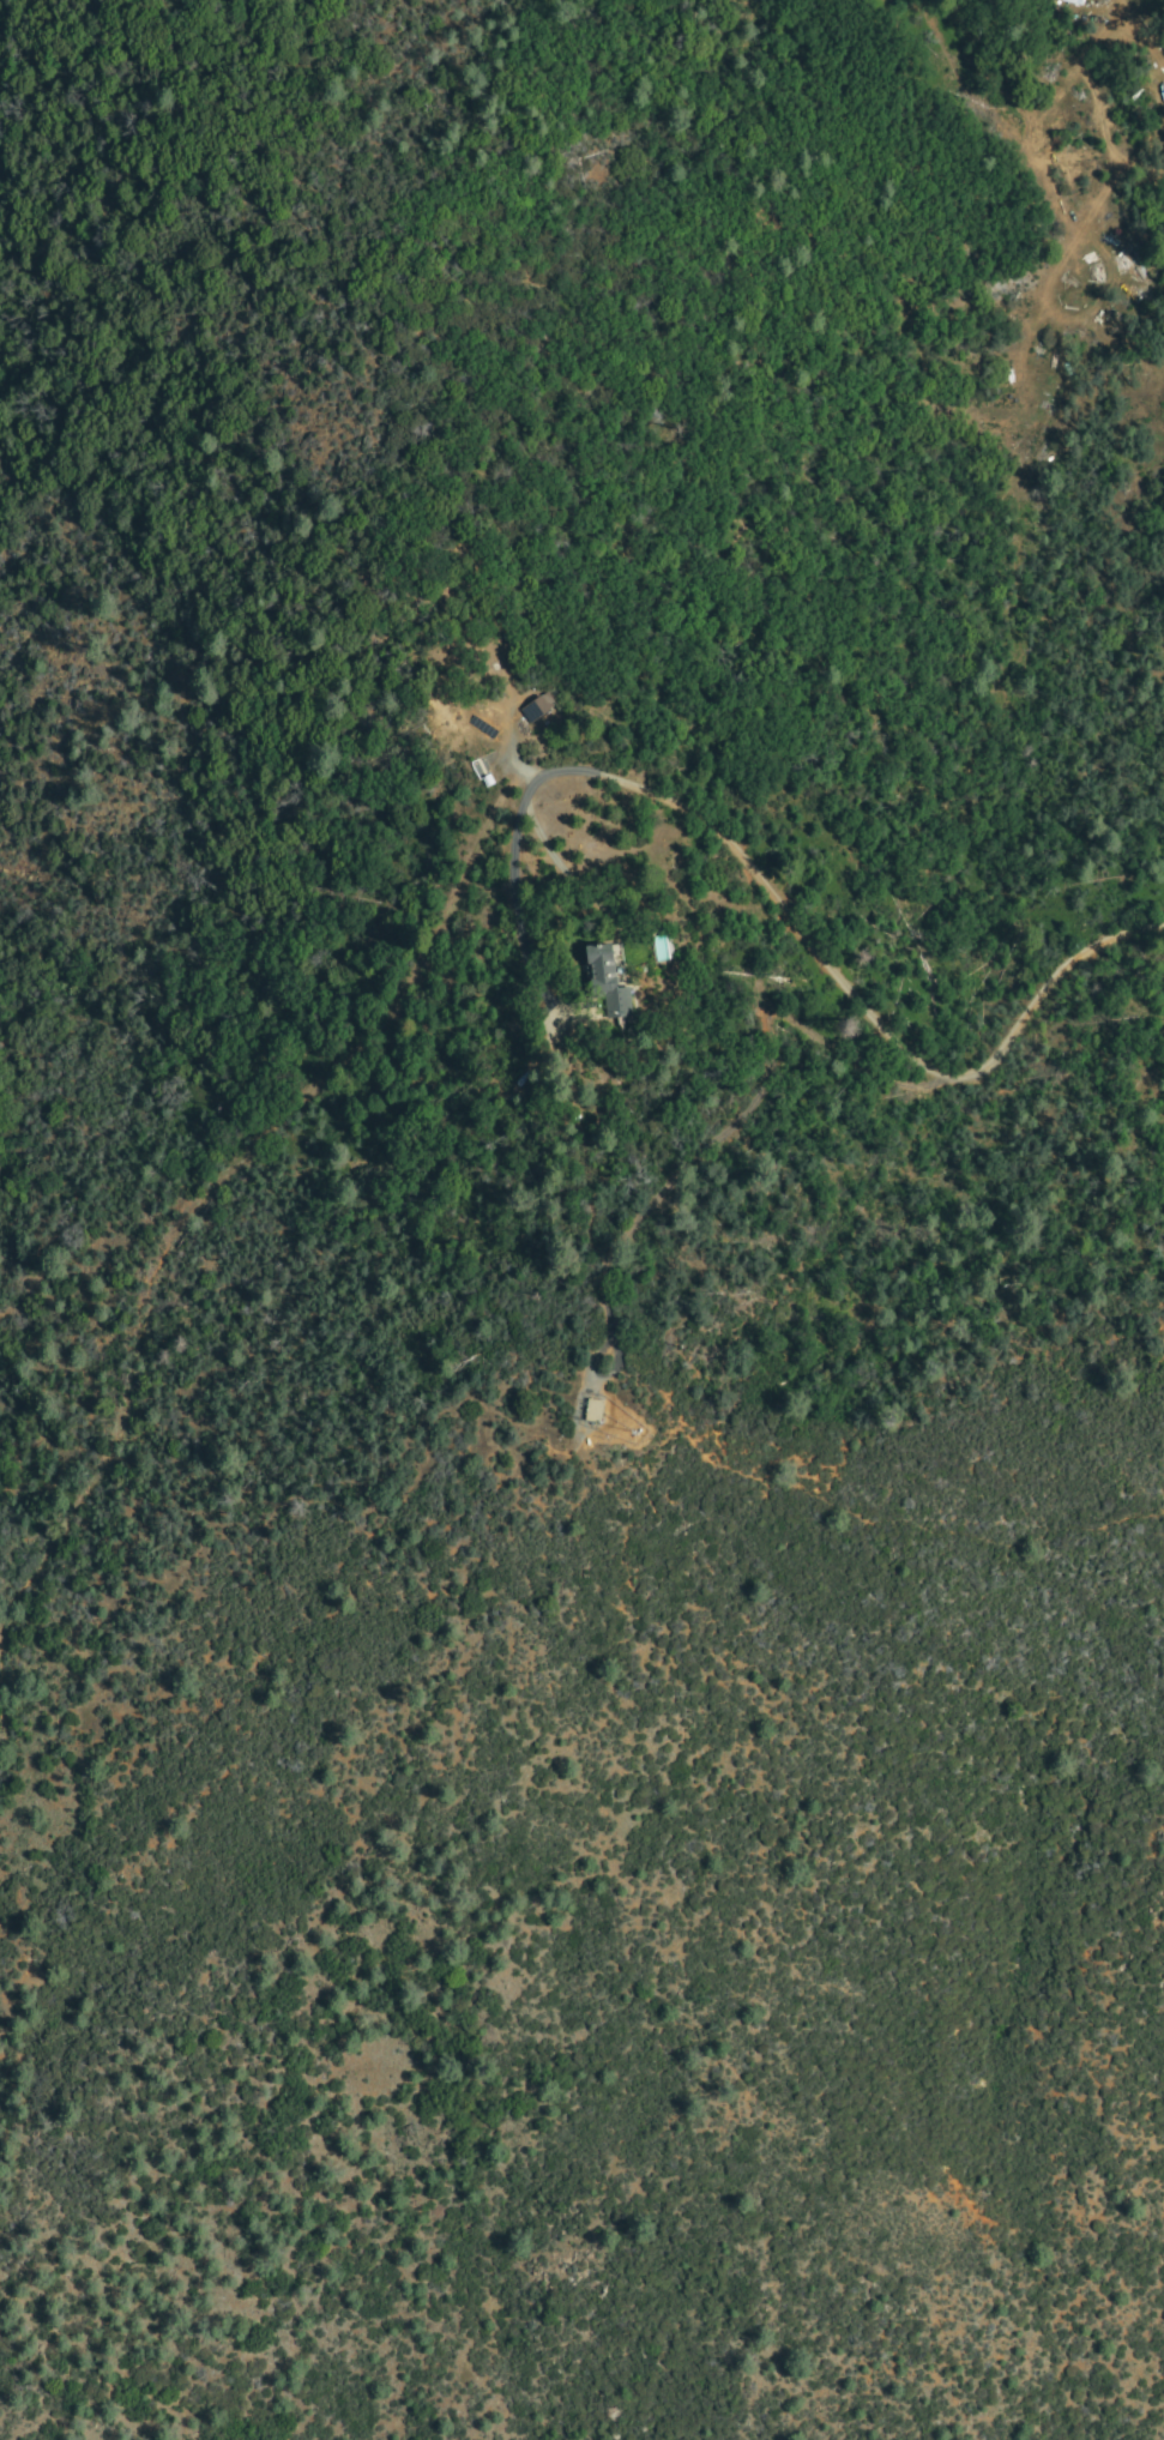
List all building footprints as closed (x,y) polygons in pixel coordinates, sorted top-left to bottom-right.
[(532,723),(524,711),(548,694),(556,706),(532,723)] [(609,963),(611,946),(623,948),(619,989),(633,992),(629,1017),(607,1014),(609,995),(589,993),(592,960),(609,963)] [(601,1422),(586,1420),(590,1400),(603,1403),(601,1422)] [(599,1424),(602,1426),(596,1436),(599,1438),(605,1427),(608,1428),(604,1436),(606,1437),(602,1445),(617,1453),(622,1443),(631,1447),(636,1439),(642,1442),(651,1425),(610,1403),(599,1424)]
